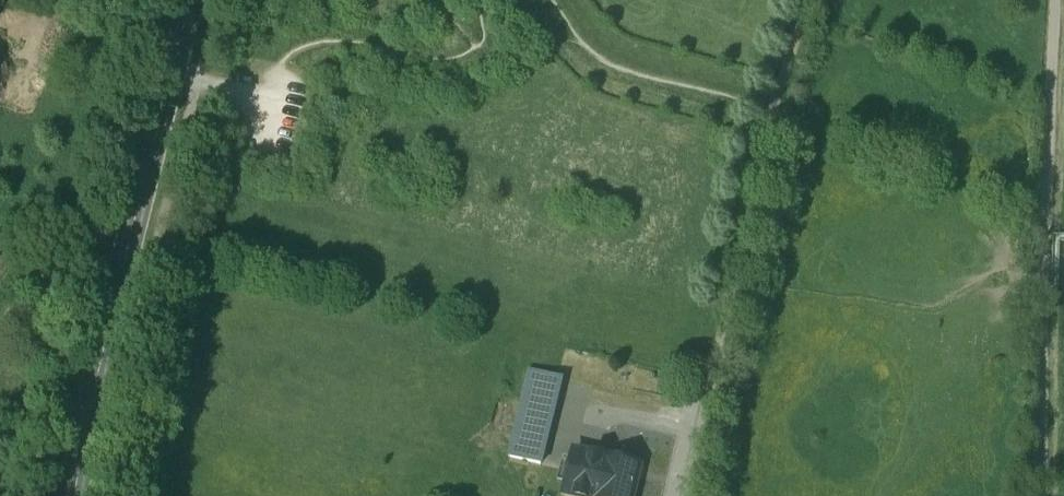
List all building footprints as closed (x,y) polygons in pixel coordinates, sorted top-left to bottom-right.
[(528,368),(507,455),(539,463),(560,376),(528,368)] [(573,449),(563,492),(580,495),(595,495),(604,456),(573,449)] [(604,456),(595,495),(632,495),(639,465),(604,456)]
